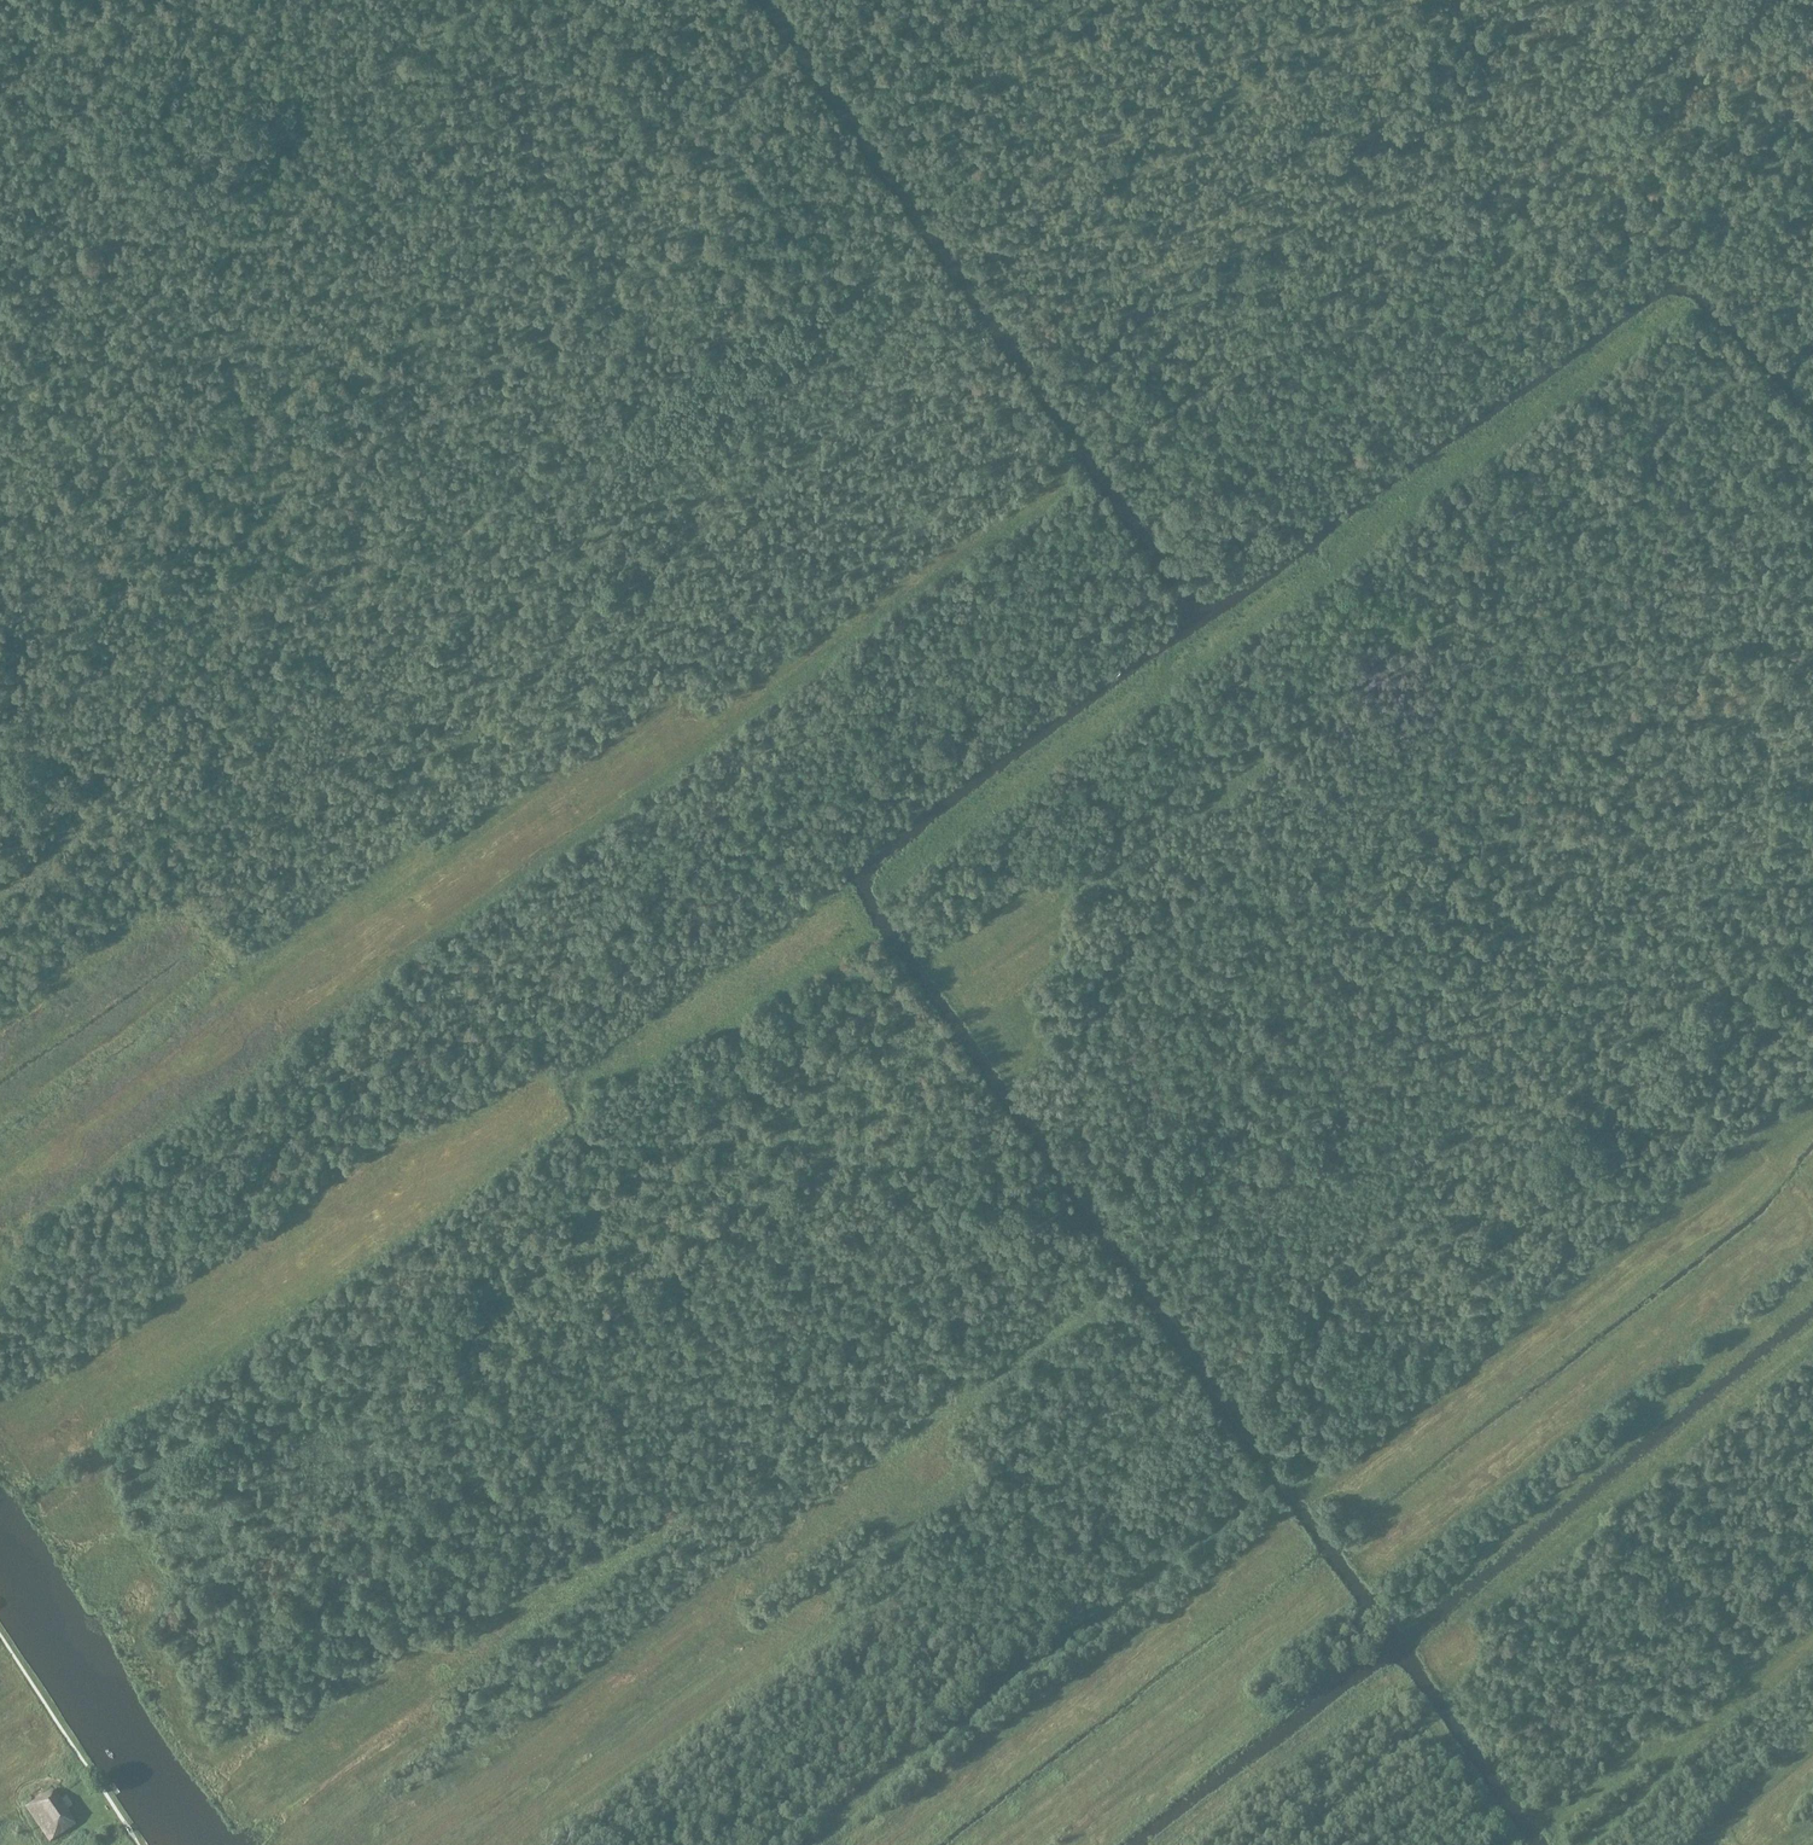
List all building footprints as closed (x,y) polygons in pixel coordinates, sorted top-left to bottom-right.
[(54,1791),(28,1808),(50,1843),(76,1826),(54,1791)]
